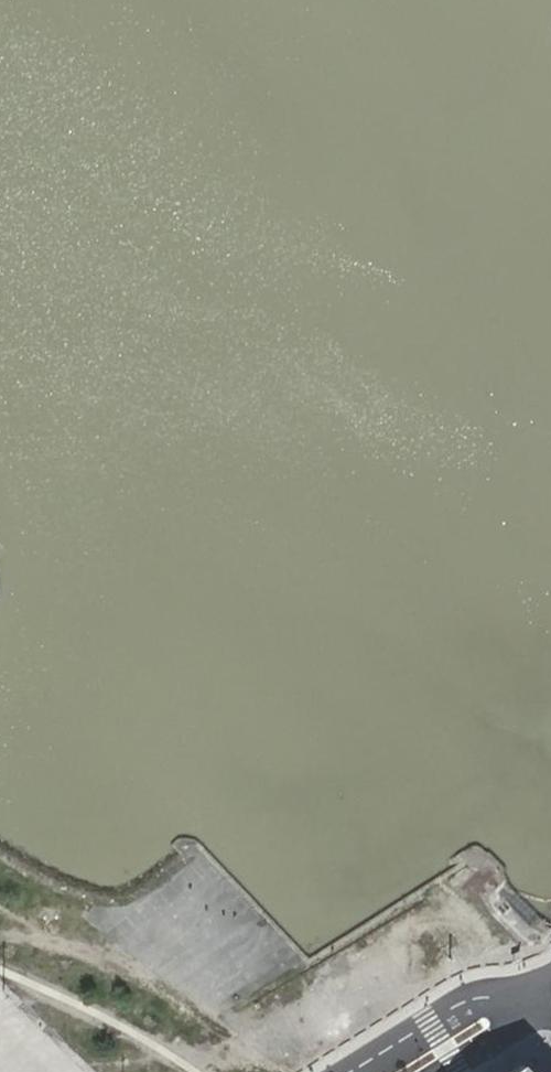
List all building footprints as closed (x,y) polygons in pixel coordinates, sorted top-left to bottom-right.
[(164,1011),(197,953),(122,911),(89,969),(164,1011)] [(178,913),(167,928),(183,940),(194,926),(178,913)]
